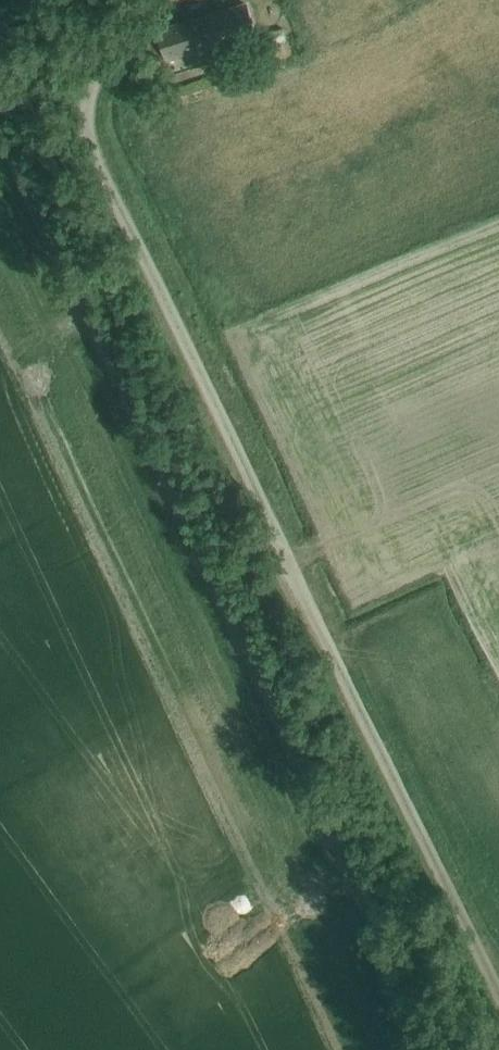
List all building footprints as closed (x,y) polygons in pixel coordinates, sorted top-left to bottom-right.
[(166,57),(167,60),(255,33),(246,4),(158,31),(160,36),(150,39),(154,55),(157,54),(159,59),(166,57)]
